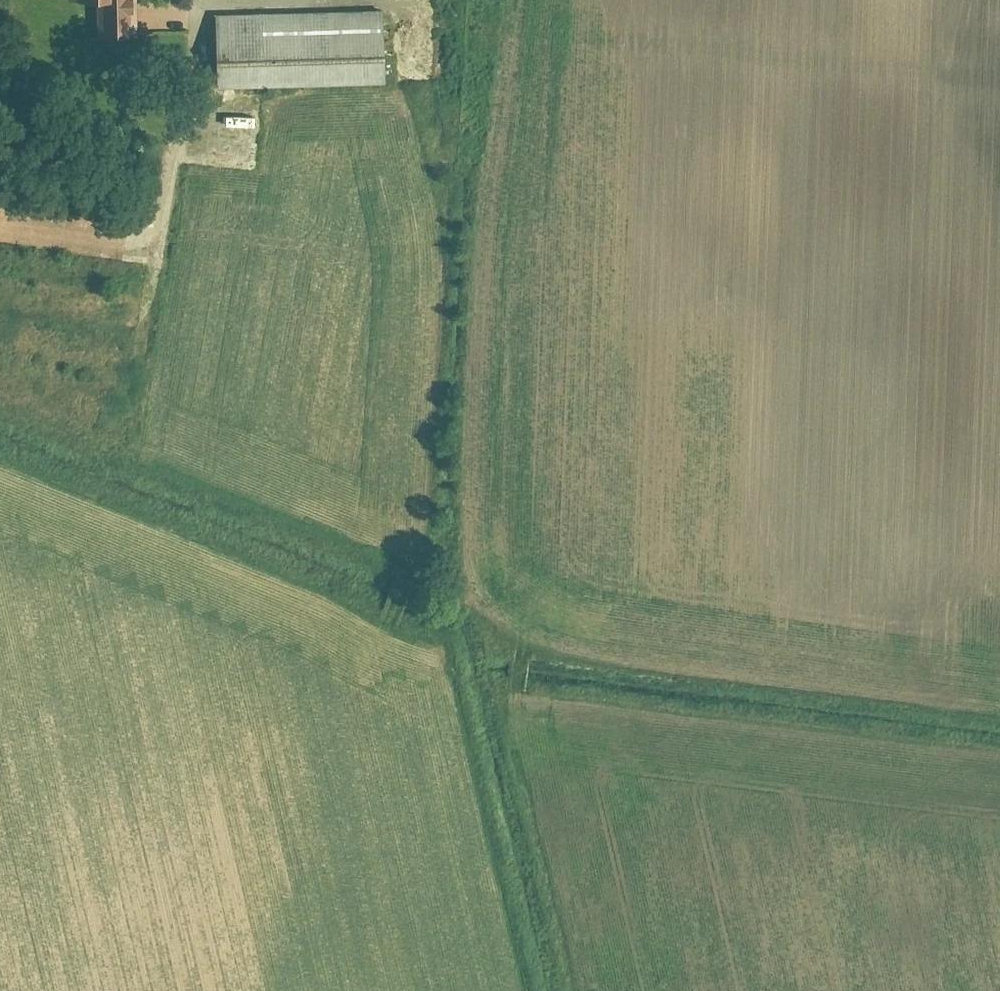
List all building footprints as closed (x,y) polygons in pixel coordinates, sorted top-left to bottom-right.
[(134,39),(133,0),(76,0),(76,6),(98,6),(98,39),(134,39)] [(215,8),(215,78),(376,77),(375,7),(215,8)]
